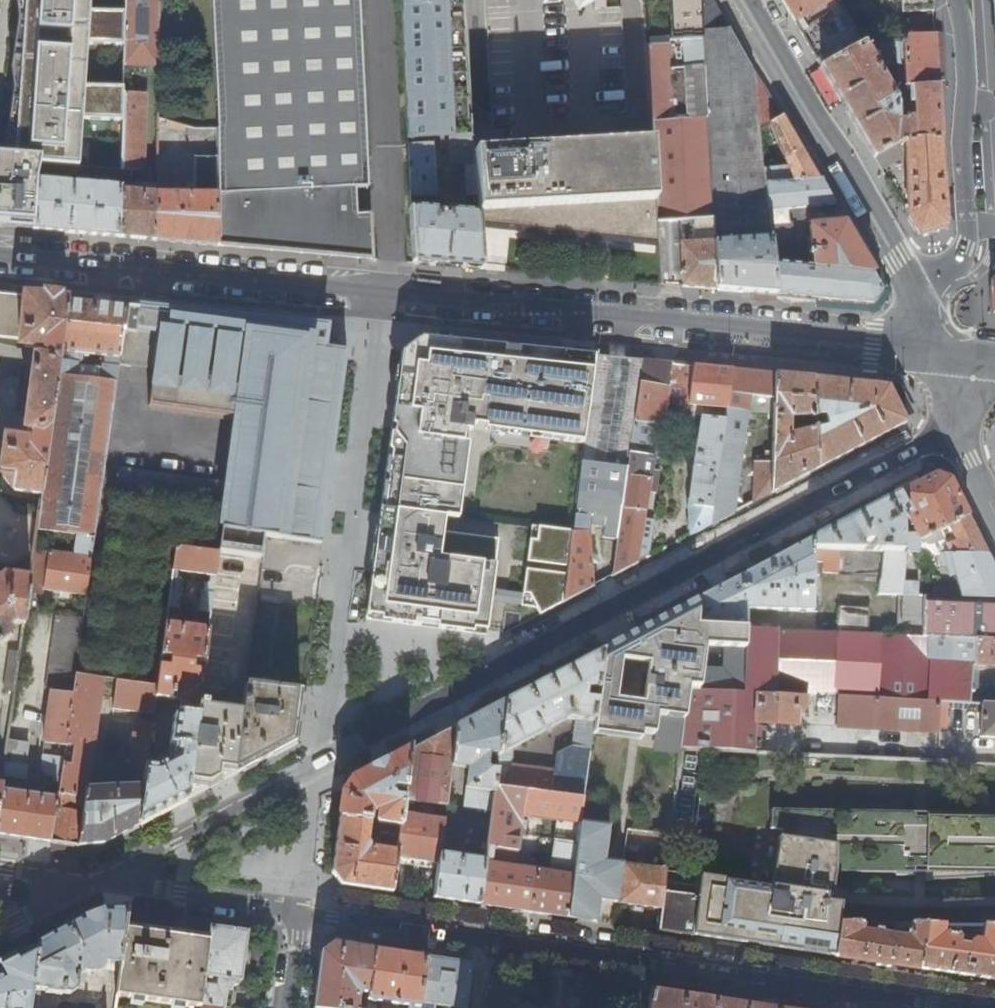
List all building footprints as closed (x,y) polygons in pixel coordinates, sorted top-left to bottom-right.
[(24,21),(17,20),(16,34),(23,35),(18,90),(12,90),(10,114),(18,116),(14,157),(0,156),(0,226),(33,229),(36,179),(39,163),(85,166),(88,117),(123,118),(124,92),(124,85),(90,82),(93,40),(125,42),(126,8),(95,6),(96,0),(25,0),(24,21)] [(159,0),(127,0),(126,8),(125,42),(124,68),(158,69),(159,0)] [(360,259),(358,213),(356,188),(369,188),(360,0),(212,0),(217,115),(217,157),(219,246),(239,248),(280,251),(326,256),(348,258),(360,259)] [(407,140),(447,137),(473,136),(469,84),(468,84),(463,0),(401,0),(407,140)] [(596,0),(576,0),(580,9),(596,0)] [(648,46),(670,44),(670,41),(704,38),(701,0),(646,0),(648,46)] [(715,243),(718,290),(756,294),(777,295),(774,264),(770,225),(766,186),(753,69),(742,50),(713,0),(701,0),(704,38),(715,231),(747,229),(748,242),(715,243)] [(795,22),(833,0),(783,0),(795,22)] [(795,22),(822,67),(864,43),(839,0),(833,0),(795,22)] [(934,11),(933,0),(902,0),(902,13),(934,11)] [(936,52),(935,34),(903,36),(903,42),(904,70),(938,69),(936,52)] [(715,243),(715,231),(704,38),(670,41),(670,44),(648,46),(653,140),(658,222),(681,221),(682,244),(681,244),(682,273),(683,288),(718,290),(715,243)] [(900,73),(904,73),(904,70),(903,42),(884,43),(885,67),(894,67),(900,73)] [(883,77),(865,44),(864,43),(822,67),(849,113),(874,157),(905,140),(906,140),(905,121),(897,121),(896,99),(893,95),(896,93),(896,86),(892,78),(886,75),(883,77)] [(766,186),(818,179),(801,149),(753,69),(766,186)] [(916,115),(905,116),(905,121),(906,140),(942,136),(940,103),(938,69),(904,70),(904,73),(904,86),(911,85),(911,105),(916,107),(916,115)] [(147,93),(124,92),(123,118),(122,153),(121,169),(145,170),(147,93)] [(473,136),(447,137),(449,165),(474,163),(474,151),(473,136)] [(905,150),(908,215),(919,234),(947,225),(945,188),(942,136),(906,140),(905,140),(874,157),(882,170),(901,159),(898,154),(905,150)] [(653,140),(474,151),(474,163),(474,165),(477,196),(478,215),(478,222),(659,243),(658,222),(653,140)] [(433,143),(407,145),(410,197),(436,195),(433,143)] [(189,193),(157,193),(156,240),(191,243),(219,246),(217,157),(195,157),(195,188),(189,188),(189,193)] [(466,197),(477,196),(474,165),(464,166),(466,197)] [(121,187),(36,179),(33,229),(84,234),(120,237),(121,190),(121,187)] [(791,209),(833,205),(836,204),(822,179),(818,179),(766,186),(770,225),(792,224),(791,209)] [(142,192),(121,190),(120,237),(140,239),(156,240),(157,193),(156,193),(148,192),(148,187),(143,186),(142,192)] [(435,200),(410,202),(410,209),(435,212),(435,200)] [(481,262),(478,222),(478,215),(435,212),(410,209),(413,263),(448,266),(482,270),(481,262)] [(360,259),(372,260),(370,212),(358,213),(360,259)] [(809,212),(810,227),(817,226),(816,218),(819,218),(818,212),(809,212)] [(840,217),(819,218),(816,218),(817,226),(810,227),(813,267),(774,264),(777,295),(804,297),(830,300),(848,301),(873,304),(881,291),(860,252),(840,217)] [(681,221),(658,222),(659,243),(661,274),(682,273),(681,244),(682,244),(681,221)] [(482,229),(483,266),(507,265),(506,228),(482,229)] [(0,294),(0,337),(19,339),(26,347),(44,349),(44,353),(43,359),(38,358),(36,360),(34,370),(32,369),(26,417),(28,418),(27,428),(28,430),(33,432),(32,436),(32,441),(12,439),(5,446),(3,473),(16,490),(43,494),(58,375),(61,351),(68,301),(0,294)] [(83,302),(68,301),(61,351),(120,357),(127,306),(98,304),(83,302)] [(150,309),(127,306),(120,357),(119,366),(153,370),(149,406),(154,407),(167,310),(150,309)] [(272,321),(250,319),(167,310),(154,407),(236,418),(229,482),(226,504),(219,552),(262,557),(265,537),(321,544),(328,493),(325,483),(329,456),(334,447),(345,362),(347,347),(332,327),(320,326),(293,323),(272,321)] [(391,352),(381,425),(384,431),(372,510),(357,618),(484,632),(489,633),(502,537),(456,531),(458,523),(465,459),(470,428),(545,439),(555,351),(411,336),(391,352)] [(574,353),(555,351),(545,439),(551,440),(559,441),(562,404),(590,407),(597,355),(574,353)] [(623,358),(597,355),(590,407),(588,420),(587,420),(587,422),(588,423),(586,436),(585,436),(585,438),(586,439),(585,446),(584,451),(583,451),(582,453),(583,454),(583,460),(584,460),(630,467),(632,453),(636,421),(645,360),(623,358)] [(732,369),(645,360),(636,421),(660,424),(666,425),(666,423),(677,425),(690,405),(728,408),(732,369)] [(116,381),(119,366),(103,364),(101,380),(116,381)] [(776,373),(732,369),(728,408),(726,419),(719,474),(713,524),(734,512),(736,511),(745,438),(751,395),(775,398),(776,373)] [(773,461),(772,492),(855,449),(906,421),(889,385),(776,373),(775,398),(775,404),(775,418),(773,461)] [(39,520),(38,529),(76,533),(95,536),(102,487),(116,381),(101,380),(58,375),(43,494),(39,520)] [(769,418),(775,418),(775,404),(768,404),(768,402),(753,400),(752,411),(769,412),(769,418)] [(719,474),(726,419),(697,416),(696,421),(702,422),(695,473),(690,505),(691,535),(713,524),(719,474)] [(660,424),(636,421),(632,453),(655,456),(660,424)] [(630,467),(620,540),(615,575),(639,562),(655,456),(632,453),(630,467)] [(569,573),(565,602),(594,586),(590,526),(607,528),(605,538),(620,540),(630,467),(584,460),(575,530),(570,566),(569,573)] [(753,502),(772,492),(773,461),(755,461),(753,500),(753,502)] [(142,493),(145,471),(119,467),(116,489),(142,493)] [(229,482),(145,471),(142,493),(226,504),(229,482)] [(814,538),(814,548),(884,551),(882,577),(881,593),(900,593),(925,594),(947,595),(956,595),(950,587),(930,586),(929,588),(918,587),(918,582),(903,582),(906,552),(911,552),(918,552),(921,538),(949,525),(955,540),(947,543),(949,552),(943,552),(947,564),(950,575),(956,574),(962,595),(994,596),(994,567),(951,478),(936,474),(920,482),(908,489),(839,525),(814,538)] [(570,566),(575,530),(535,524),(530,560),(570,566)] [(918,552),(911,552),(912,567),(929,567),(930,568),(947,564),(943,552),(949,552),(947,543),(955,540),(949,525),(921,538),(918,552)] [(87,593),(95,536),(76,533),(74,548),(76,553),(49,550),(44,587),(87,593)] [(265,537),(262,557),(261,569),(283,572),(284,568),(287,566),(290,564),(293,563),(297,563),(318,566),(319,556),(321,544),(265,537)] [(800,545),(701,598),(699,623),(748,626),(749,609),(819,611),(819,605),(815,605),(814,562),(822,562),(822,572),(837,572),(837,575),(882,577),(884,551),(814,548),(814,538),(800,545)] [(211,611),(219,552),(177,546),(169,606),(180,607),(183,588),(180,588),(181,579),(177,576),(178,570),(210,575),(209,581),(205,582),(204,583),(203,591),(201,591),(199,610),(211,611)] [(32,569),(31,580),(29,591),(43,592),(44,587),(49,550),(35,549),(34,555),(32,569)] [(569,573),(529,568),(524,604),(539,606),(543,613),(565,602),(569,573)] [(31,580),(3,576),(0,578),(0,645),(1,646),(13,637),(7,627),(14,622),(25,624),(29,591),(31,580)] [(899,634),(924,636),(925,594),(900,593),(899,634)] [(924,636),(930,636),(945,637),(947,595),(925,594),(924,636)] [(945,637),(968,638),(970,611),(994,612),(994,596),(962,595),(956,595),(947,595),(945,637)] [(649,625),(605,648),(599,688),(598,699),(590,751),(629,756),(631,757),(679,763),(680,763),(682,747),(690,687),(691,687),(698,623),(699,623),(701,598),(649,625)] [(840,606),(839,631),(869,633),(870,607),(840,606)] [(994,640),(994,612),(970,611),(968,638),(994,640)] [(76,674),(84,618),(56,614),(47,691),(52,691),(52,690),(74,692),(76,674)] [(165,811),(186,801),(199,702),(203,672),(193,670),(194,660),(205,661),(209,628),(184,624),(167,622),(163,656),(171,657),(169,667),(161,666),(159,686),(157,697),(180,699),(178,711),(172,715),(167,756),(169,758),(154,766),(147,766),(145,783),(140,825),(165,811)] [(748,626),(699,623),(698,623),(691,687),(744,690),(748,626)] [(748,626),(744,690),(807,693),(860,696),(927,700),(929,659),(930,636),(924,636),(899,634),(869,633),(839,631),(748,626)] [(968,638),(945,637),(930,636),(929,659),(975,661),(975,663),(994,664),(994,640),(968,638)] [(587,697),(588,690),(599,688),(605,648),(550,676),(507,699),(500,754),(499,765),(496,786),(527,789),(536,790),(585,796),(590,751),(598,699),(587,697)] [(927,700),(941,700),(972,702),(975,663),(975,661),(929,659),(927,700)] [(60,794),(86,797),(87,790),(104,678),(102,678),(76,674),(74,692),(69,727),(66,745),(65,757),(61,782),(60,794)] [(159,686),(117,680),(113,707),(114,708),(154,713),(156,697),(157,697),(159,686)] [(242,712),(233,776),(266,759),(295,744),(302,692),(246,685),(242,712)] [(690,687),(682,747),(706,748),(755,750),(756,723),(797,725),(798,708),(806,709),(807,693),(744,690),(691,687),(690,687)] [(52,690),(52,691),(45,742),(66,745),(69,727),(74,692),(52,690)] [(927,700),(860,696),(858,726),(940,731),(941,700),(927,700)] [(478,715),(458,725),(452,765),(468,767),(464,807),(477,809),(477,811),(487,813),(488,811),(493,811),(496,786),(499,765),(493,764),(493,769),(487,768),(489,753),(500,754),(507,699),(478,715)] [(199,702),(186,801),(208,789),(219,783),(233,776),(242,712),(205,707),(206,703),(199,702)] [(983,703),(981,737),(994,738),(994,704),(983,703)] [(87,790),(86,797),(80,845),(102,844),(123,833),(140,825),(145,783),(147,766),(152,723),(134,721),(128,786),(115,788),(114,783),(108,783),(108,788),(87,790)] [(428,741),(410,750),(405,788),(404,797),(404,800),(446,805),(452,765),(458,725),(428,741)] [(29,742),(10,740),(7,757),(6,763),(17,765),(26,766),(29,742)] [(706,748),(682,747),(680,763),(679,763),(671,835),(695,838),(706,748)] [(404,797),(395,796),(391,789),(396,787),(405,788),(410,750),(361,778),(346,784),(343,786),(341,788),(340,790),(339,791),(338,794),(338,796),(338,799),(334,824),(368,829),(371,812),(374,810),(377,810),(376,820),(378,822),(400,825),(402,812),(404,800),(404,797)] [(574,873),(567,917),(591,920),(608,923),(629,756),(590,751),(585,796),(579,834),(574,873)] [(61,782),(65,757),(54,755),(44,754),(41,769),(47,775),(53,777),(52,781),(61,782)] [(679,763),(631,757),(626,792),(619,847),(632,849),(633,835),(637,835),(640,816),(658,818),(653,853),(656,854),(655,859),(661,859),(660,865),(666,866),(679,763)] [(17,765),(6,763),(6,769),(5,775),(15,776),(17,765)] [(0,812),(0,834),(24,837),(53,841),(59,798),(8,791),(9,785),(4,784),(3,786),(1,801),(0,812)] [(486,861),(481,904),(546,914),(567,917),(574,873),(550,870),(492,861),(494,847),(519,850),(527,789),(496,786),(493,811),(486,861)] [(585,796),(536,790),(531,827),(556,831),(579,834),(585,796)] [(66,843),(80,845),(86,797),(60,794),(59,798),(53,841),(66,843)] [(694,933),(741,940),(747,941),(747,940),(778,944),(779,940),(785,941),(788,923),(840,923),(843,902),(828,900),(829,894),(834,895),(837,871),(897,871),(897,875),(916,875),(916,867),(927,867),(927,880),(994,877),(994,814),(925,810),(924,816),(912,816),(912,810),(837,806),(768,803),(767,823),(781,824),(780,831),(776,831),(773,889),(756,887),(757,882),(702,873),(699,896),(694,933)] [(397,850),(396,857),(438,863),(439,854),(444,818),(402,812),(400,825),(397,850)] [(329,873),(337,884),(393,891),(396,857),(397,850),(371,847),(371,845),(370,843),(367,842),(368,829),(334,824),(329,873)] [(550,870),(574,873),(579,834),(556,831),(550,870)] [(438,863),(433,897),(481,904),(486,861),(439,854),(438,863)] [(619,902),(661,908),(663,891),(666,869),(625,863),(619,902)] [(661,908),(658,930),(687,935),(694,935),(694,933),(699,896),(663,891),(661,908)] [(84,922),(36,947),(28,1006),(36,1007),(39,991),(68,995),(75,989),(78,972),(87,974),(87,975),(89,976),(89,973),(92,973),(95,972),(98,971),(100,969),(101,967),(101,965),(101,963),(118,965),(123,927),(125,914),(96,915),(84,922)] [(788,923),(785,941),(798,943),(798,946),(811,948),(826,951),(826,955),(836,956),(840,923),(788,923)] [(862,923),(840,923),(836,956),(878,962),(921,969),(927,923),(895,923),(893,935),(882,934),(883,930),(876,929),(876,933),(861,931),(862,923)] [(921,969),(965,975),(994,979),(994,924),(979,924),(978,929),(984,930),(983,940),(975,939),(970,941),(970,945),(961,943),(962,939),(959,936),(944,933),(945,923),(927,923),(921,969)] [(211,926),(209,939),(203,976),(216,978),(214,986),(202,984),(199,1006),(216,1007),(228,1007),(230,992),(226,991),(227,980),(240,981),(247,932),(211,926)] [(118,965),(115,986),(113,997),(195,1007),(199,1007),(199,1006),(202,984),(203,976),(209,939),(170,933),(123,927),(118,965)] [(375,949),(333,943),(322,952),(319,978),(315,1007),(367,1007),(357,1006),(358,997),(362,991),(369,992),(375,949)] [(28,1006),(36,947),(7,962),(0,966),(0,1007),(28,1007),(28,1006)] [(426,957),(396,952),(375,949),(369,992),(367,1007),(377,1007),(375,1004),(375,1000),(410,1005),(410,1007),(419,1007),(426,957)] [(472,964),(437,958),(426,957),(419,1007),(465,1007),(472,964)] [(216,978),(203,976),(202,984),(214,986),(216,978)] [(653,990),(651,1007),(716,1007),(717,999),(688,995),(653,990)] [(717,999),(716,1007),(775,1007),(717,999)]
